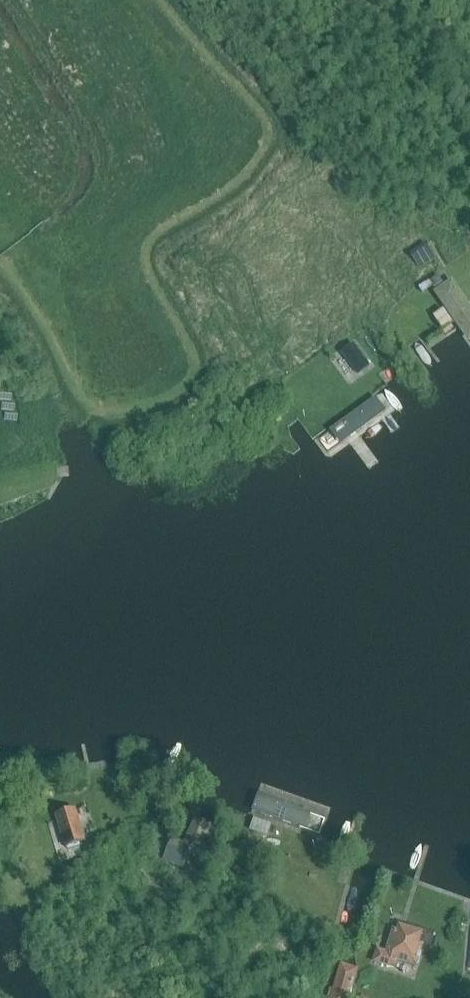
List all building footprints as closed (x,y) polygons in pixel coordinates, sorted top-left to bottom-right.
[(410,254),(419,266),(434,255),(426,243),(410,254)] [(438,275),(430,281),(435,288),(443,282),(438,275)] [(435,291),(469,340),(469,339),(469,299),(455,277),(435,291)] [(341,353),(357,374),(368,366),(352,345),(341,353)] [(387,410),(376,395),(317,438),(328,453),(387,410)] [(329,806),(260,783),(250,813),(319,837),(329,806)] [(66,847),(83,841),(73,809),(55,814),(66,847)] [(182,861),(186,852),(194,856),(210,823),(195,816),(183,842),(172,837),(164,853),(182,861)] [(267,833),(270,823),(255,818),(252,828),(267,833)] [(87,868),(84,860),(77,862),(79,870),(87,868)] [(413,965),(420,945),(412,942),(414,936),(393,930),(386,954),(375,951),(372,963),(396,970),(399,961),(413,965)] [(360,968),(342,962),(331,997),(350,997),(360,968)]
